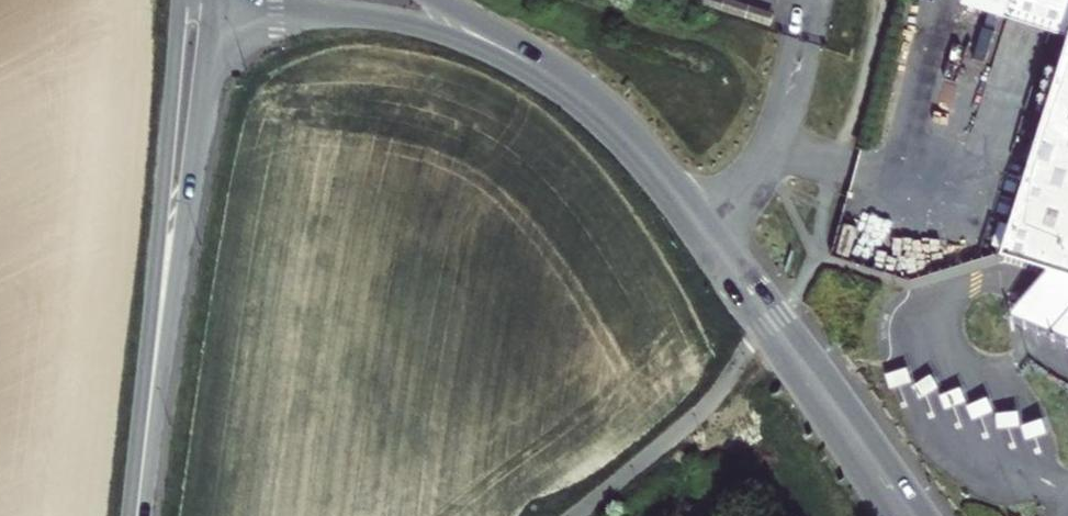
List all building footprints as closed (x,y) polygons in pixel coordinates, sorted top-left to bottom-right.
[(743,0),(728,0),(725,8),(772,23),(776,11),(743,0)] [(960,2),(1067,37),(1067,0),(960,0),(960,2)] [(1058,81),(1007,253),(1054,269),(1067,274),(1067,52),(1058,81)] [(836,253),(861,260),(870,231),(845,223),(836,253)] [(1054,269),(1010,315),(1067,342),(1067,274),(1054,269)]
